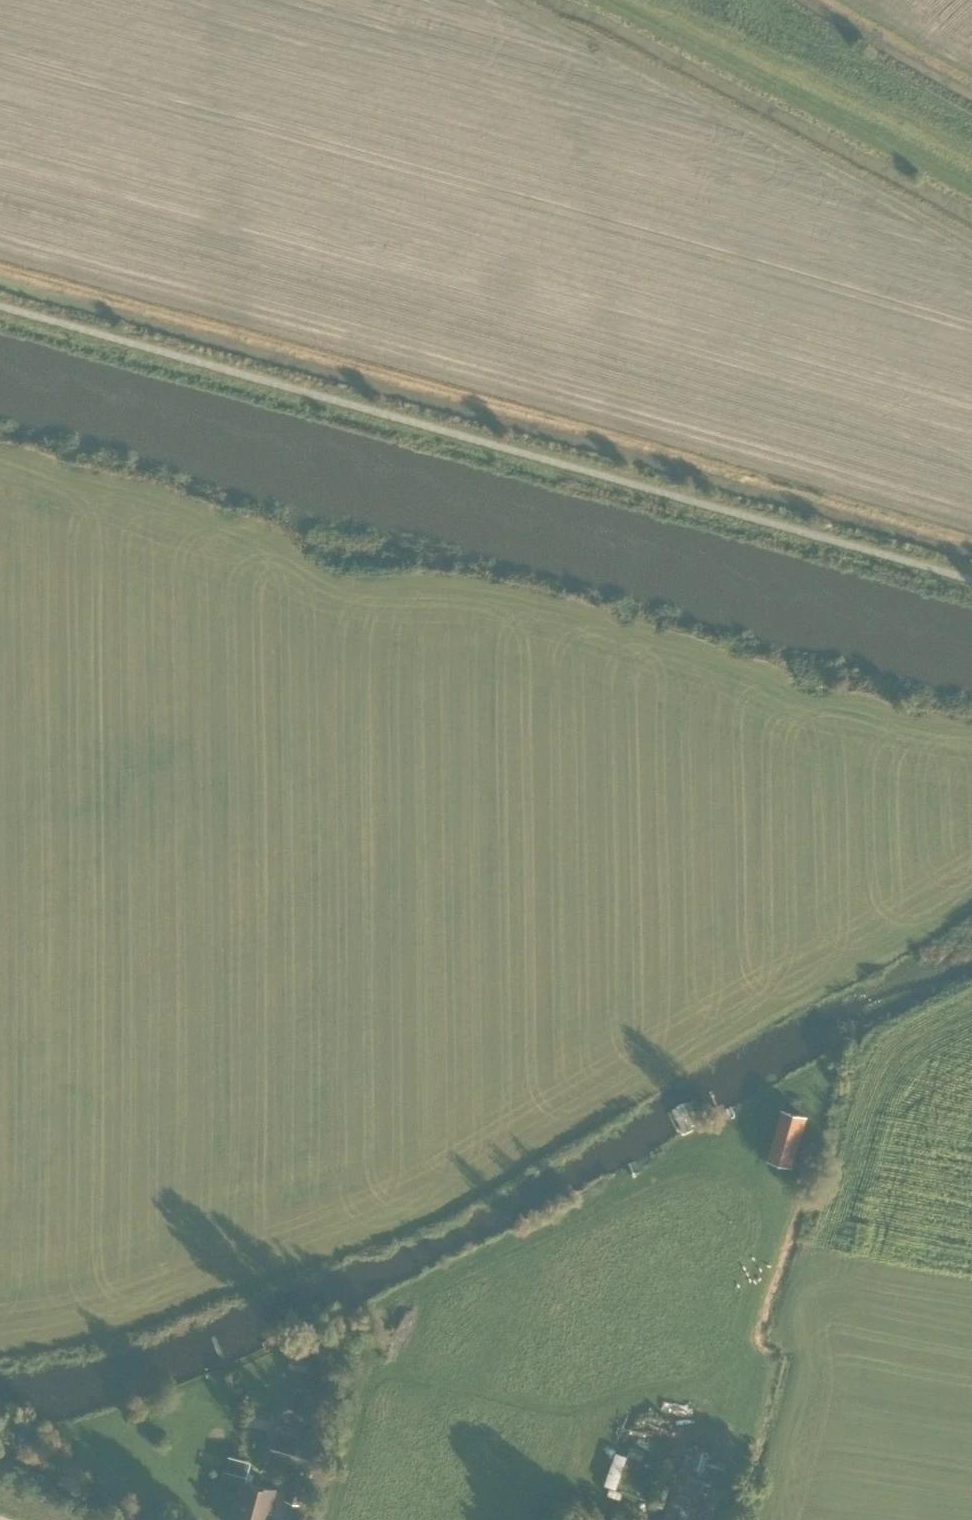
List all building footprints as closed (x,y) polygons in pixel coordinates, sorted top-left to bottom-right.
[(785,1110),(771,1158),(792,1164),(806,1116),(785,1110)] [(237,1399),(249,1398),(248,1390),(237,1391),(237,1399)] [(296,1464),(293,1473),(292,1473),(285,1499),(298,1502),(308,1467),(307,1467),(316,1434),(280,1425),(278,1434),(276,1433),(269,1457),(296,1464)] [(622,1487),(632,1453),(619,1450),(610,1484),(622,1487)] [(247,1475),(250,1461),(235,1457),(231,1471),(247,1475)] [(703,1509),(691,1505),(696,1491),(701,1477),(705,1464),(685,1458),(672,1497),(670,1496),(663,1519),(699,1519),(703,1509)] [(701,1477),(696,1491),(708,1495),(712,1483),(704,1480),(705,1478),(701,1477)] [(231,1511),(235,1512),(233,1519),(261,1519),(264,1510),(268,1511),(274,1488),(240,1478),(231,1511)] [(622,1516),(632,1519),(639,1519),(641,1515),(624,1509),(622,1516)]
